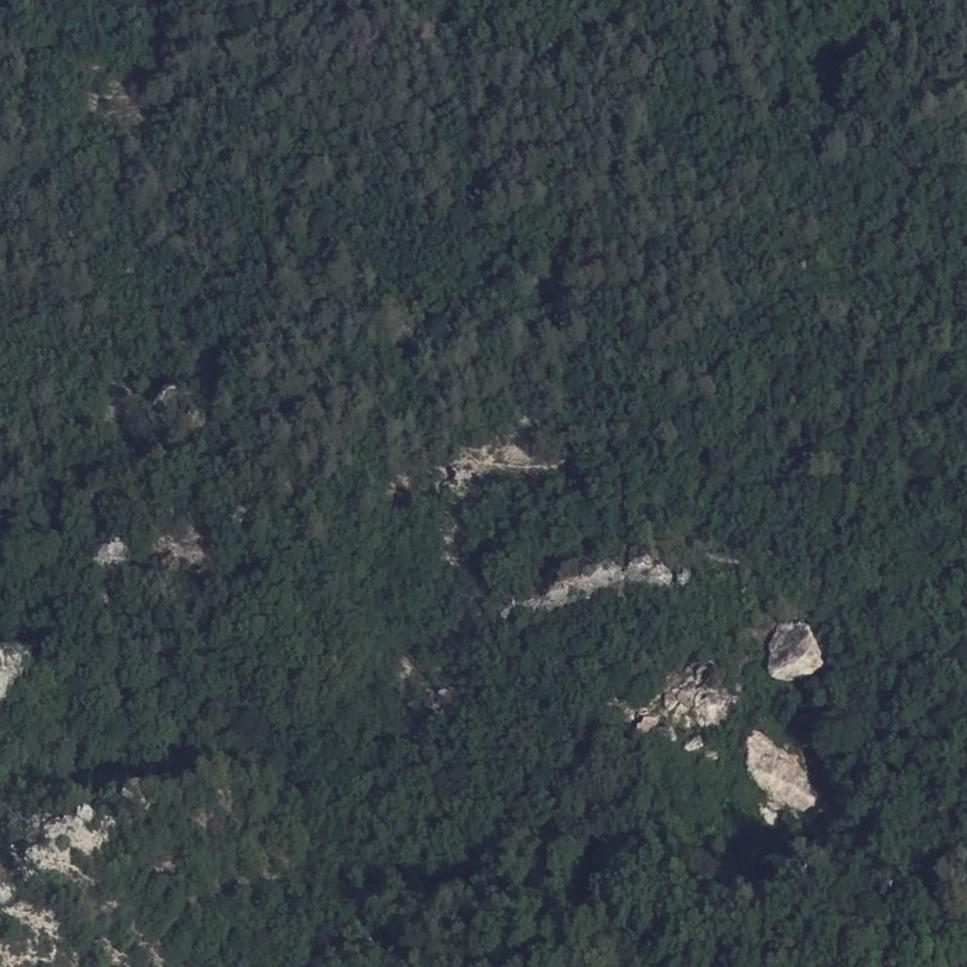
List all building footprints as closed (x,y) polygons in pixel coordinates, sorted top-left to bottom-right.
[(775,685),(824,674),(815,635),(766,646),(775,685)]
